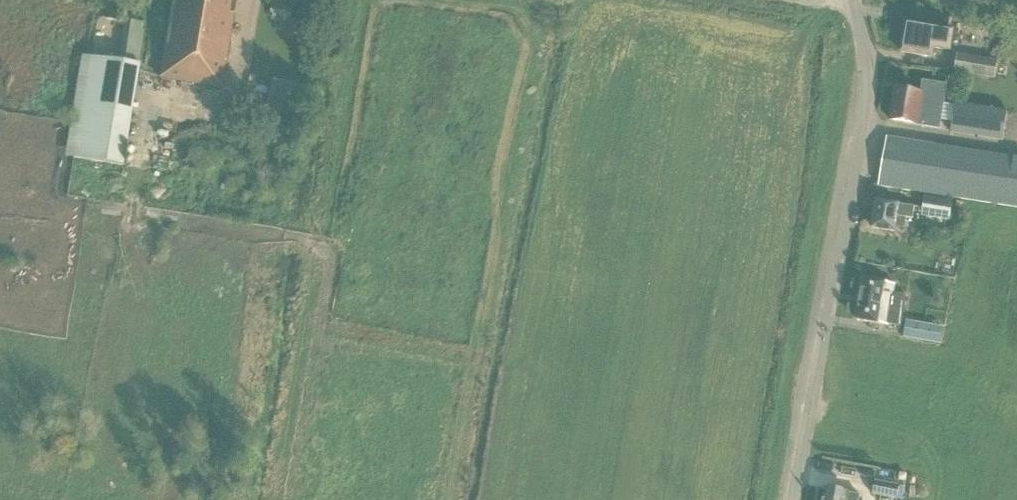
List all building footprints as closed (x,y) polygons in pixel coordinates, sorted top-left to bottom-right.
[(159,78),(221,88),(236,0),(172,0),(159,78)] [(952,30),(904,22),(900,52),(931,57),(933,48),(949,50),(952,30)] [(73,157),(121,165),(138,63),(136,63),(142,29),(127,27),(121,60),(90,55),(73,157)] [(999,60),(959,54),(956,72),(996,79),(999,60)] [(297,85),(275,82),(268,130),(289,133),(297,85)] [(188,88),(187,98),(176,97),(175,116),(211,118),(213,89),(188,88)] [(889,121),(914,125),(924,127),(930,96),(919,94),(919,93),(895,89),(889,121)] [(952,101),(935,98),(929,128),(947,131),(952,101)] [(1003,141),(1007,112),(955,103),(950,133),(1003,141)] [(886,137),(879,186),(1016,208),(1016,158),(886,137)] [(955,200),(926,195),(923,216),(952,220),(955,200)] [(912,219),(914,207),(898,205),(898,204),(876,201),(872,228),(894,232),(895,226),(905,227),(907,218),(912,219)] [(42,265),(53,265),(53,246),(42,246),(42,265)] [(862,279),(855,321),(888,326),(888,325),(902,327),(907,296),(894,294),(896,285),(862,279)] [(943,327),(906,321),(903,338),(939,344),(943,327)] [(965,354),(961,377),(971,379),(975,356),(965,354)] [(901,486),(877,481),(874,494),(898,499),(901,486)] [(859,496),(826,489),(824,499),(859,499),(859,496)]
